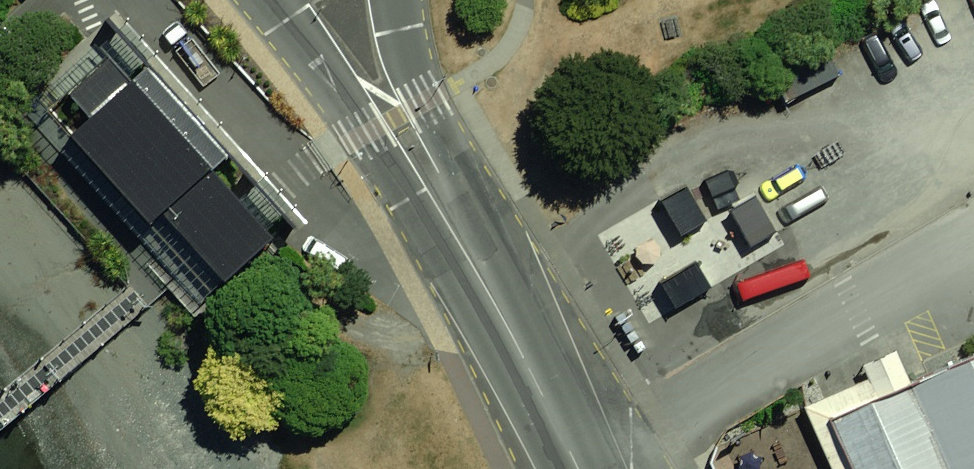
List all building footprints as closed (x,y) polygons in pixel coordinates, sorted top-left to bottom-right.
[(153,46),(128,46),(80,86),(97,106),(87,115),(170,214),(214,225),(264,182),(251,166),(188,87),(153,46)] [(290,212),(264,182),(214,225),(239,255),(290,212)] [(669,193),(638,209),(664,251),(692,236),(669,193)] [(742,211),(715,226),(736,263),(763,248),(742,211)] [(678,270),(644,286),(664,326),(697,308),(678,270)] [(914,387),(898,350),(863,365),(870,381),(806,409),(833,468),(852,468),(832,423),(914,387)] [(914,387),(832,423),(852,468),(973,468),(973,360),(914,387)]
